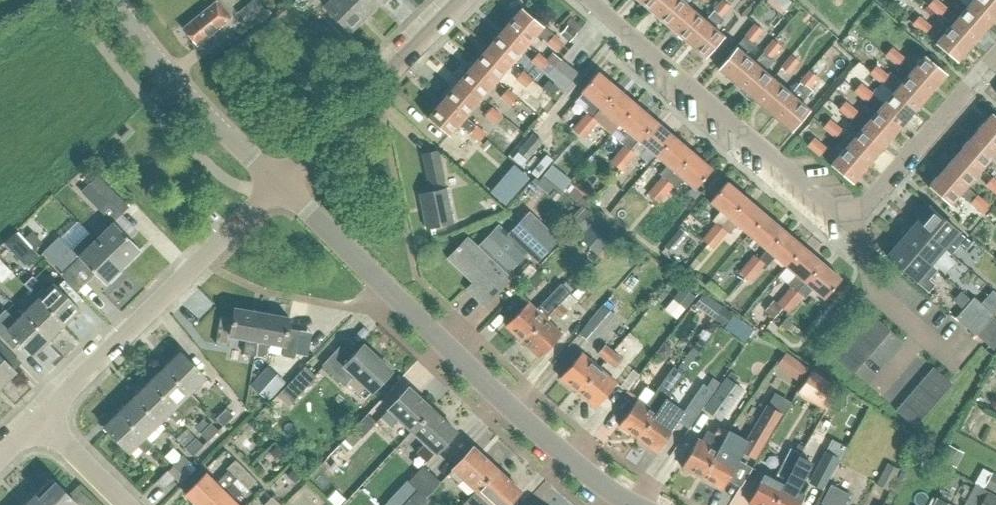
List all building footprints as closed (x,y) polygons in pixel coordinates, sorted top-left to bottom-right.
[(196,44),(231,16),(218,0),(214,0),(182,26),(196,44)] [(237,12),(247,24),(265,9),(258,0),(252,0),(237,12)] [(365,15),(350,0),(328,0),(323,4),(350,31),(365,15)] [(365,15),(380,1),(380,0),(350,0),(365,15)] [(649,9),(657,0),(638,0),(649,9)] [(649,9),(667,25),(685,4),(681,0),(657,0),(649,9)] [(705,20),(703,19),(686,40),(705,56),(722,35),(714,28),(718,23),(720,25),(725,19),(722,16),(731,6),(723,0),(721,0),(708,16),(708,17),(705,20)] [(928,5),(940,15),(947,7),(938,0),(932,0),(928,5)] [(966,6),(987,25),(995,14),(995,0),(971,0),(966,6)] [(703,19),(685,4),(667,25),(686,40),(703,19)] [(565,43),(554,34),(543,25),(542,25),(520,6),(504,25),(526,44),(536,32),(548,42),(547,44),(557,52),(565,43)] [(948,20),(952,23),(950,25),(971,43),(987,25),(966,6),(957,16),(954,13),(948,20)] [(776,12),(765,25),(773,33),(785,20),(776,12)] [(924,33),(931,25),(919,16),(912,24),(924,33)] [(839,18),(799,54),(809,65),(849,29),(839,18)] [(739,44),(737,47),(734,45),(716,66),(735,83),(753,61),(747,55),(756,44),(753,42),(764,30),(755,24),(739,44)] [(488,43),(510,62),(526,44),(504,25),(488,43)] [(568,25),(561,33),(570,41),(577,33),(568,25)] [(950,25),(943,33),(934,43),(956,61),(971,43),(950,25)] [(798,29),(783,37),(789,49),(805,41),(798,29)] [(762,68),(771,57),(771,58),(782,46),(773,39),(763,51),(764,51),(754,62),(753,61),(735,83),(754,98),(772,77),(762,68)] [(912,40),(901,47),(909,59),(920,51),(912,40)] [(472,62),(494,81),(510,62),(488,43),(472,62)] [(892,47),(885,55),(897,65),(904,57),(892,47)] [(541,69),(548,61),(546,59),(538,52),(531,61),(541,69)] [(552,52),(546,59),(548,61),(554,66),(560,59),(552,52)] [(781,66),(789,73),(800,61),(791,54),(781,66)] [(925,54),(909,72),(930,91),(946,72),(925,54)] [(561,58),(560,59),(554,66),(548,61),(541,69),(565,89),(579,72),(561,58)] [(456,80),(478,99),(494,81),(472,62),(456,80)] [(882,82),(892,91),(893,91),(914,109),(930,91),(909,72),(901,81),(891,72),(888,75),(876,65),(869,73),(881,83),(882,82)] [(800,82),(808,89),(818,76),(810,69),(799,82),(800,82)] [(523,71),(516,79),(525,87),(532,78),(523,71)] [(584,109),(587,112),(573,128),(577,132),(616,86),(598,71),(581,91),(591,100),(584,109)] [(773,78),(772,77),(754,98),(772,114),(790,93),(773,78)] [(478,99),(456,80),(441,98),(463,117),(464,115),(478,99)] [(801,102),(811,91),(808,89),(800,82),(790,93),(772,114),(791,131),(810,109),(801,102)] [(866,101),(873,93),(861,83),(854,91),(866,101)] [(599,122),(610,131),(617,123),(635,102),(616,86),(577,132),(584,138),(599,122)] [(507,89),(500,97),(510,105),(517,96),(507,89)] [(892,91),(883,102),(877,109),(898,127),(914,109),(893,91),(892,91)] [(458,123),(470,133),(479,141),(486,133),(477,125),(464,115),(463,117),(441,98),(425,116),(447,135),(458,123)] [(857,111),(845,101),(838,109),(850,119),(857,111)] [(631,149),(638,140),(636,139),(653,118),(635,102),(617,123),(629,132),(621,141),(625,144),(611,161),(614,164),(629,147),(631,149)] [(501,114),(492,106),(485,115),(494,123),(501,114)] [(877,109),(861,127),(882,145),(898,127),(877,109)] [(991,111),(976,129),(995,146),(995,115),(991,111)] [(636,139),(638,140),(655,155),(672,134),(653,118),(636,139)] [(841,129),(830,119),(823,127),(835,137),(841,129)] [(861,127),(846,145),(866,164),(882,145),(861,127)] [(960,147),(981,165),(995,148),(995,146),(976,129),(960,147)] [(533,132),(511,158),(521,167),(543,141),(533,132)] [(659,174),(662,176),(648,192),(653,197),(692,151),(672,134),(655,155),(667,165),(659,174)] [(814,137),(807,146),(820,156),(827,148),(814,137)] [(850,182),(866,164),(846,145),(829,164),(850,182)] [(636,154),(631,149),(629,147),(614,164),(622,170),(636,154)] [(960,147),(944,165),(965,183),(981,165),(960,147)] [(446,188),(445,188),(437,151),(421,154),(428,183),(431,182),(433,191),(418,194),(425,228),(453,221),(446,188)] [(677,188),(684,180),(694,188),(711,167),(692,151),(653,197),(659,202),(674,186),(677,188)] [(977,194),(976,195),(969,188),(968,188),(965,184),(965,183),(944,165),(927,185),(948,203),(957,192),(962,196),(962,195),(982,213),(989,205),(977,194)] [(97,174),(88,183),(120,214),(128,206),(97,174)] [(986,184),(995,194),(995,179),(993,176),(986,184)] [(591,198),(569,181),(561,191),(583,208),(591,198)] [(728,217),(745,197),(727,181),(709,201),(721,210),(713,220),(716,223),(702,238),(706,242),(721,225),(722,227),(730,218),(728,217)] [(728,217),(730,218),(747,233),(764,213),(745,197),(728,217)] [(929,206),(915,223),(943,247),(950,254),(959,244),(965,249),(971,242),(929,206)] [(499,225),(477,247),(466,236),(446,256),(472,281),(465,288),(483,305),(509,278),(505,274),(526,252),(536,262),(558,239),(530,212),(509,234),(499,225)] [(783,229),(764,213),(747,233),(766,249),(783,229)] [(113,221),(95,238),(122,266),(140,248),(113,221)] [(579,237),(597,255),(612,239),(594,222),(579,237)] [(915,223),(901,239),(929,263),(943,247),(915,223)] [(685,242),(692,248),(707,231),(701,225),(685,242)] [(721,225),(706,242),(713,248),(728,232),(722,227),(721,225)] [(680,227),(664,245),(672,252),(688,234),(680,227)] [(775,257),(784,265),(802,245),(783,229),(766,249),(767,250),(759,258),(758,257),(744,274),(751,280),(762,267),(765,269),(775,257)] [(105,283),(122,266),(95,238),(88,231),(71,248),(59,235),(43,251),(62,271),(77,256),(105,283)] [(3,242),(24,265),(35,254),(15,232),(3,242)] [(901,239),(886,256),(927,292),(934,284),(928,279),(936,270),(929,263),(901,239)] [(788,284),(791,286),(776,304),(781,308),(821,261),(802,245),(784,265),(795,274),(788,284)] [(739,270),(744,274),(758,257),(754,253),(739,270)] [(788,314),(799,300),(803,295),(797,290),(804,282),(812,289),(823,298),(840,278),(821,261),(781,308),(788,314)] [(0,267),(0,281),(1,281),(11,271),(4,264),(0,267)] [(38,298),(37,298),(64,324),(79,309),(53,282),(46,289),(33,275),(24,284),(38,298)] [(551,294),(543,302),(536,310),(526,301),(504,324),(521,340),(544,317),(545,318),(552,311),(551,310),(559,302),(567,293),(559,286),(551,294)] [(570,293),(568,294),(567,293),(559,302),(551,310),(552,311),(559,317),(566,309),(567,310),(577,300),(570,293)] [(694,304),(714,319),(722,307),(703,293),(694,304)] [(973,297),(955,317),(964,325),(981,305),(973,297)] [(37,298),(22,313),(49,339),(64,324),(37,298)] [(772,300),(763,310),(772,318),(781,308),(776,304),(772,300)] [(981,305),(964,325),(975,335),(976,334),(976,333),(992,315),(993,315),(981,305)] [(615,315),(605,306),(581,334),(591,343),(615,315)] [(250,375),(253,354),(255,354),(255,355),(262,312),(235,307),(233,318),(221,316),(216,343),(228,345),(230,336),(246,338),(240,373),(250,375)] [(33,355),(49,339),(22,313),(16,319),(6,309),(0,314),(0,334),(14,347),(20,341),(33,355)] [(719,323),(724,327),(733,316),(727,311),(719,323)] [(266,357),(269,342),(284,345),(282,356),(294,358),(300,330),(288,327),(290,317),(262,312),(255,355),(266,357)] [(882,339),(889,330),(870,314),(863,322),(882,339)] [(976,334),(984,342),(995,328),(995,318),(992,315),(976,333),(976,334)] [(521,340),(538,356),(560,333),(545,318),(544,317),(521,340)] [(875,348),(882,339),(863,322),(855,331),(875,348)] [(882,376),(901,353),(918,366),(933,348),(905,326),(872,367),(882,376)] [(984,342),(993,349),(995,344),(995,328),(984,342)] [(867,356),(875,348),(855,331),(848,340),(867,356)] [(860,365),(867,356),(848,340),(841,348),(860,365)] [(1,387),(16,372),(1,357),(8,349),(0,341),(0,386),(1,387)] [(371,392),(371,391),(390,371),(362,344),(351,356),(340,344),(322,364),(344,385),(347,382),(365,398),(371,392)] [(597,351),(605,358),(611,351),(603,344),(597,351)] [(852,374),(860,365),(841,348),(833,357),(852,374)] [(180,350),(165,365),(190,391),(206,376),(180,350)] [(559,376),(576,391),(598,366),(581,351),(559,376)] [(611,351),(605,358),(613,365),(619,358),(611,351)] [(808,368),(785,352),(775,365),(798,381),(808,368)] [(165,365),(149,380),(175,406),(190,391),(165,365)] [(267,365),(249,385),(267,401),(285,381),(267,365)] [(305,365),(273,400),(285,410),(316,376),(305,365)] [(576,391),(593,406),(615,381),(598,366),(576,391)] [(618,425),(637,438),(668,394),(682,374),(672,366),(645,404),(636,398),(618,425)] [(944,392),(951,383),(932,367),(925,376),(944,392)] [(796,392),(822,409),(837,386),(811,369),(796,392)] [(704,408),(721,420),(744,389),(727,376),(704,408)] [(936,401),(944,392),(925,376),(917,384),(936,401)] [(183,415),(175,406),(149,380),(134,395),(160,421),(168,413),(176,421),(183,415)] [(704,383),(677,420),(688,428),(715,391),(704,383)] [(929,409),(936,401),(917,384),(910,393),(929,409)] [(392,426),(398,419),(411,430),(431,408),(408,387),(388,409),(381,417),(392,426)] [(922,418),(929,409),(910,393),(903,402),(922,418)] [(637,438),(656,451),(674,424),(665,418),(677,400),(668,394),(637,438)] [(134,395),(119,410),(145,436),(160,421),(134,395)] [(914,427),(922,418),(903,402),(895,410),(914,427)] [(780,413),(766,405),(746,439),(745,441),(747,442),(749,443),(744,451),(754,457),(774,422),(780,413)] [(226,408),(216,418),(224,425),(234,415),(226,408)] [(435,453),(434,453),(455,431),(431,408),(411,430),(424,443),(416,452),(427,461),(435,453)] [(153,445),(145,436),(119,410),(103,425),(129,452),(137,444),(145,452),(153,445)] [(361,438),(360,438),(375,422),(367,413),(352,429),(353,431),(328,457),(337,464),(361,438)] [(201,433),(208,440),(219,430),(211,422),(201,433)] [(681,466),(702,478),(726,432),(717,427),(713,436),(706,432),(702,440),(697,438),(681,466)] [(702,478),(721,489),(747,442),(745,441),(746,439),(729,429),(727,433),(726,432),(702,478)] [(186,448),(193,455),(203,445),(196,438),(186,448)] [(832,439),(811,477),(825,485),(846,446),(832,439)] [(463,479),(475,490),(495,469),(472,447),(452,469),(449,473),(459,483),(463,479)] [(774,479),(762,473),(748,502),(754,504),(773,504),(793,464),(797,456),(799,452),(790,447),(784,460),(783,459),(778,469),(779,469),(774,479)] [(796,490),(811,461),(799,455),(800,453),(799,452),(797,456),(793,464),(773,504),(798,504),(804,494),(796,490)] [(173,465),(180,472),(186,478),(196,468),(183,455),(173,465)] [(197,504),(217,504),(250,473),(236,459),(227,468),(228,470),(215,483),(205,473),(185,493),(197,504)] [(887,462),(876,483),(887,489),(897,467),(887,462)] [(305,464),(289,479),(297,489),(314,474),(305,464)] [(431,473),(422,465),(409,480),(408,479),(384,504),(401,504),(431,473)] [(519,490),(495,469),(475,490),(464,502),(467,504),(505,504),(519,490)] [(186,478),(180,472),(175,478),(168,470),(158,480),(165,487),(174,478),(180,484),(186,478)] [(991,472),(984,486),(995,492),(995,475),(991,472)] [(242,491),(246,491),(257,480),(250,473),(217,504),(238,504),(233,501),(242,491)] [(429,500),(425,497),(440,481),(431,473),(401,504),(424,504),(429,500)] [(35,492),(48,504),(75,504),(77,503),(51,477),(35,492)] [(849,494),(830,484),(820,503),(824,504),(843,504),(849,494)] [(975,485),(964,504),(995,504),(995,496),(975,485)] [(293,487),(279,499),(284,504),(310,504),(293,487)] [(22,504),(48,504),(35,492),(22,504)] [(273,496),(264,504),(282,504),(273,496)] [(932,504),(954,504),(937,496),(932,504)]
